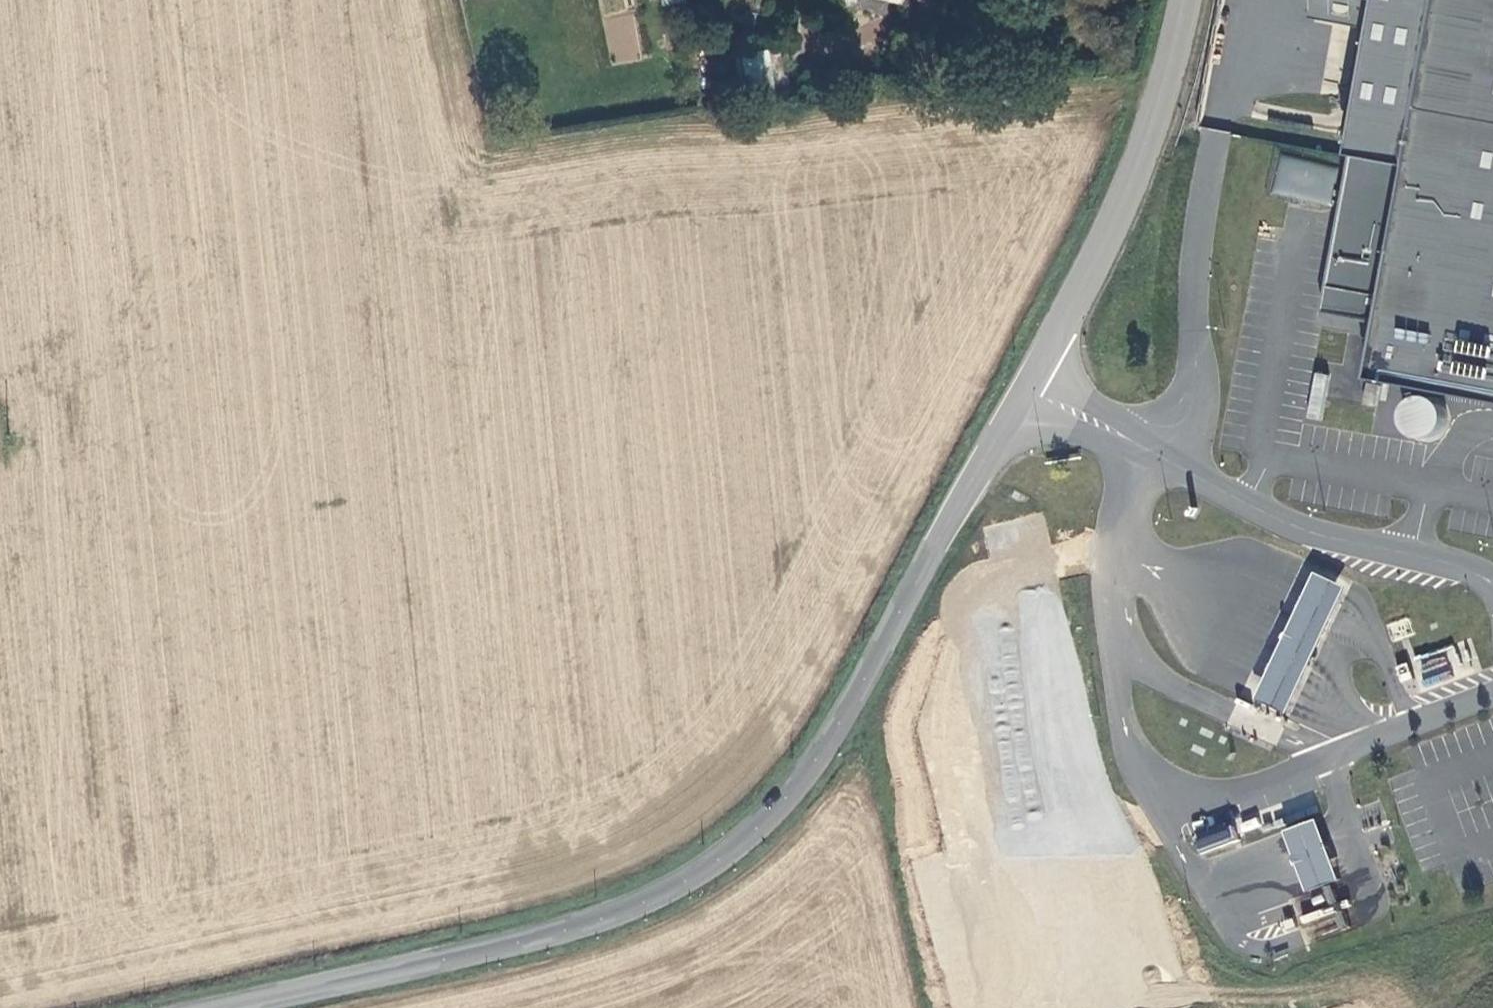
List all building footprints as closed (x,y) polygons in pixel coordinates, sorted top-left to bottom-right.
[(1391,3),(1324,315),(1380,325),(1370,381),(1492,405),(1492,0),(1376,0),(1391,3)] [(778,98),(770,52),(734,58),(742,103),(778,98)] [(1335,205),(1341,166),(1278,156),(1272,195),(1335,205)] [(1395,429),(1429,439),(1439,404),(1405,394),(1395,429)] [(1313,574),(1254,701),(1286,716),(1345,589),(1313,574)] [(1082,586),(1019,589),(1025,730),(1015,731),(1015,725),(995,725),(1000,855),(1094,851),(1092,820),(1082,586)] [(1458,644),(1412,657),(1420,687),(1466,673),(1458,644)] [(1399,668),(1404,683),(1415,680),(1409,664),(1399,668)] [(1287,833),(1310,892),(1342,882),(1319,820),(1287,833)] [(1197,857),(1235,843),(1230,830),(1192,844),(1197,857)]
